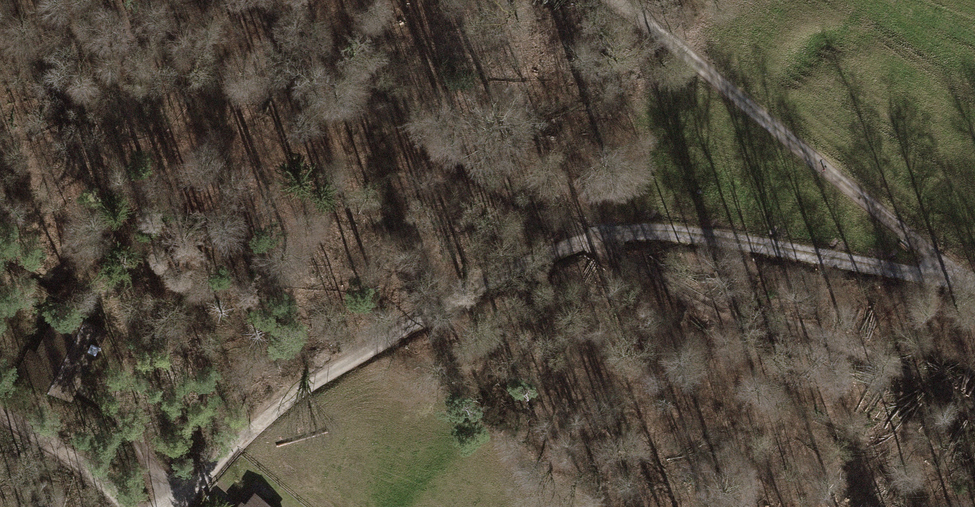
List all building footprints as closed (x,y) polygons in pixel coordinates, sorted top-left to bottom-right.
[(102,327),(55,304),(32,352),(23,347),(11,372),(66,399),(102,327)] [(243,506),(274,506),(254,492),(243,506)]
